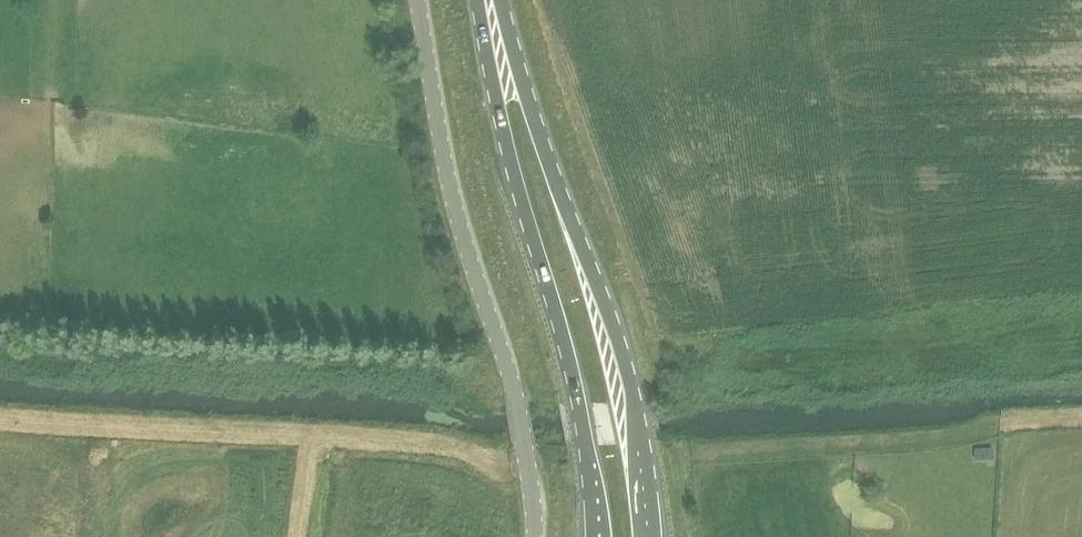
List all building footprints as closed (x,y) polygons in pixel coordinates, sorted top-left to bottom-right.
[(10,524),(0,524),(0,536),(10,536),(10,524)]
